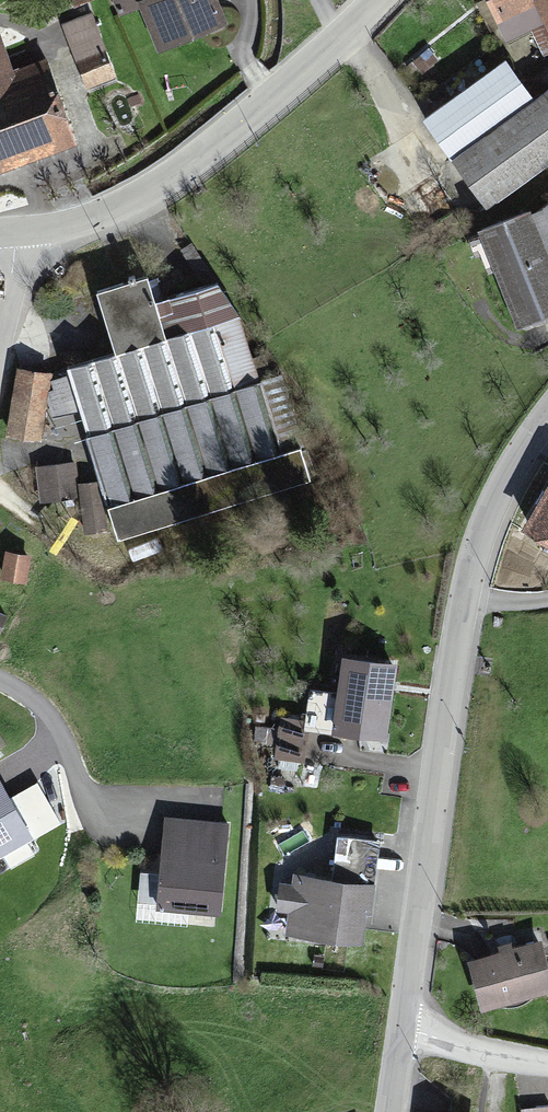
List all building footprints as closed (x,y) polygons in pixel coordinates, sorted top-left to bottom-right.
[(111,13),(139,0),(105,0),(111,13)] [(136,6),(158,56),(221,29),(209,0),(150,0),(136,6)] [(493,40),(537,22),(547,47),(547,46),(547,0),(477,0),(493,40)] [(94,26),(69,33),(86,93),(111,86),(94,26)] [(76,152),(47,67),(11,79),(0,47),(0,178),(76,152)] [(415,122),(476,208),(547,158),(547,98),(528,112),(496,66),(415,122)] [(473,237),(513,331),(547,316),(547,205),(473,237)] [(108,358),(59,372),(108,534),(303,476),(275,380),(252,387),(232,320),(208,286),(150,304),(143,281),(89,297),(108,358)] [(48,382),(16,376),(5,441),(37,446),(48,382)] [(75,466),(35,467),(36,502),(75,500),(76,533),(99,533),(87,484),(75,485),(75,466)] [(521,535),(547,549),(547,481),(521,535)] [(382,671),(336,669),(333,734),(379,736),(382,671)] [(302,735),(277,734),(277,769),(302,770),(302,735)] [(0,782),(0,860),(61,825),(37,783),(9,798),(0,782)] [(245,834),(161,824),(152,906),(235,916),(245,834)] [(382,847),(328,840),(322,883),(273,877),(265,937),(368,950),(382,847)] [(536,950),(466,968),(477,1012),(547,994),(536,950)]
